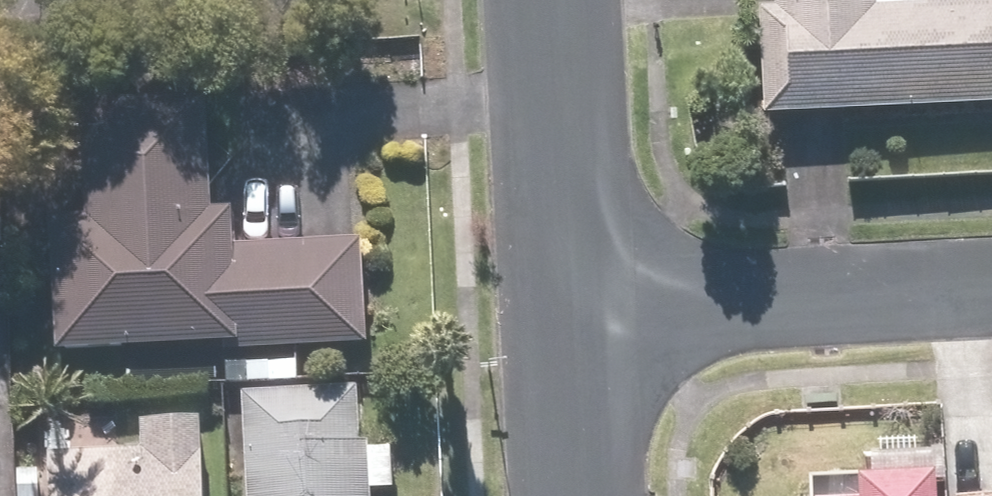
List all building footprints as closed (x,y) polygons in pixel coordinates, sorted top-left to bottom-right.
[(783,7),(769,7),(770,110),(991,108),(991,0),(782,0),(783,7)] [(63,93),(61,337),(373,340),(374,241),(247,240),(247,207),(215,207),(216,95),(63,93)] [(249,383),(252,495),(377,495),(377,487),(404,486),(403,442),(366,443),(364,380),(249,383)] [(47,455),(46,495),(218,495),(220,420),(147,418),(146,457),(47,455)] [(958,468),(880,467),(880,495),(958,495),(958,468)]
